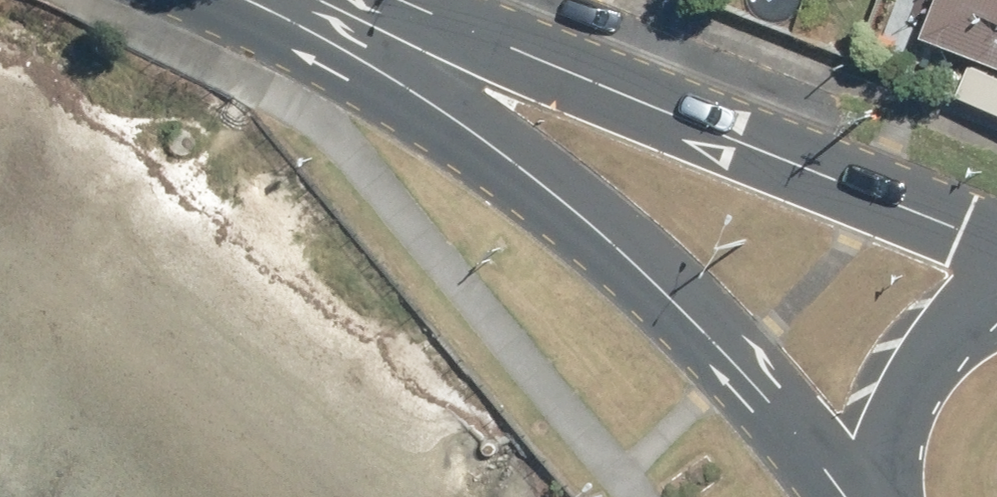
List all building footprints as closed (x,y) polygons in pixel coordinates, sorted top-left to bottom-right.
[(929,35),(996,62),(996,0),(943,0),(929,35)]
